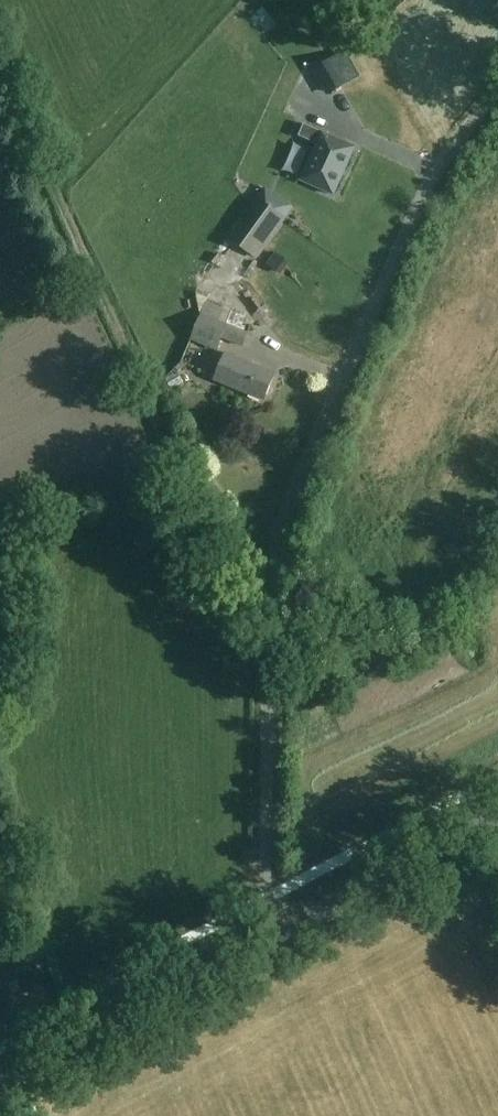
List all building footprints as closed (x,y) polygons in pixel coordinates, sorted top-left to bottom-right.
[(381,108),(347,49),(316,68),(349,126),(381,108)] [(300,179),(333,194),(355,147),(304,123),(298,135),(316,143),(300,179)] [(255,196),(233,227),(227,235),(257,257),(285,218),(255,196)] [(200,313),(191,336),(190,338),(191,339),(218,350),(223,337),(243,346),(249,333),(200,313)] [(264,400),(275,374),(225,354),(214,380),(264,400)]
